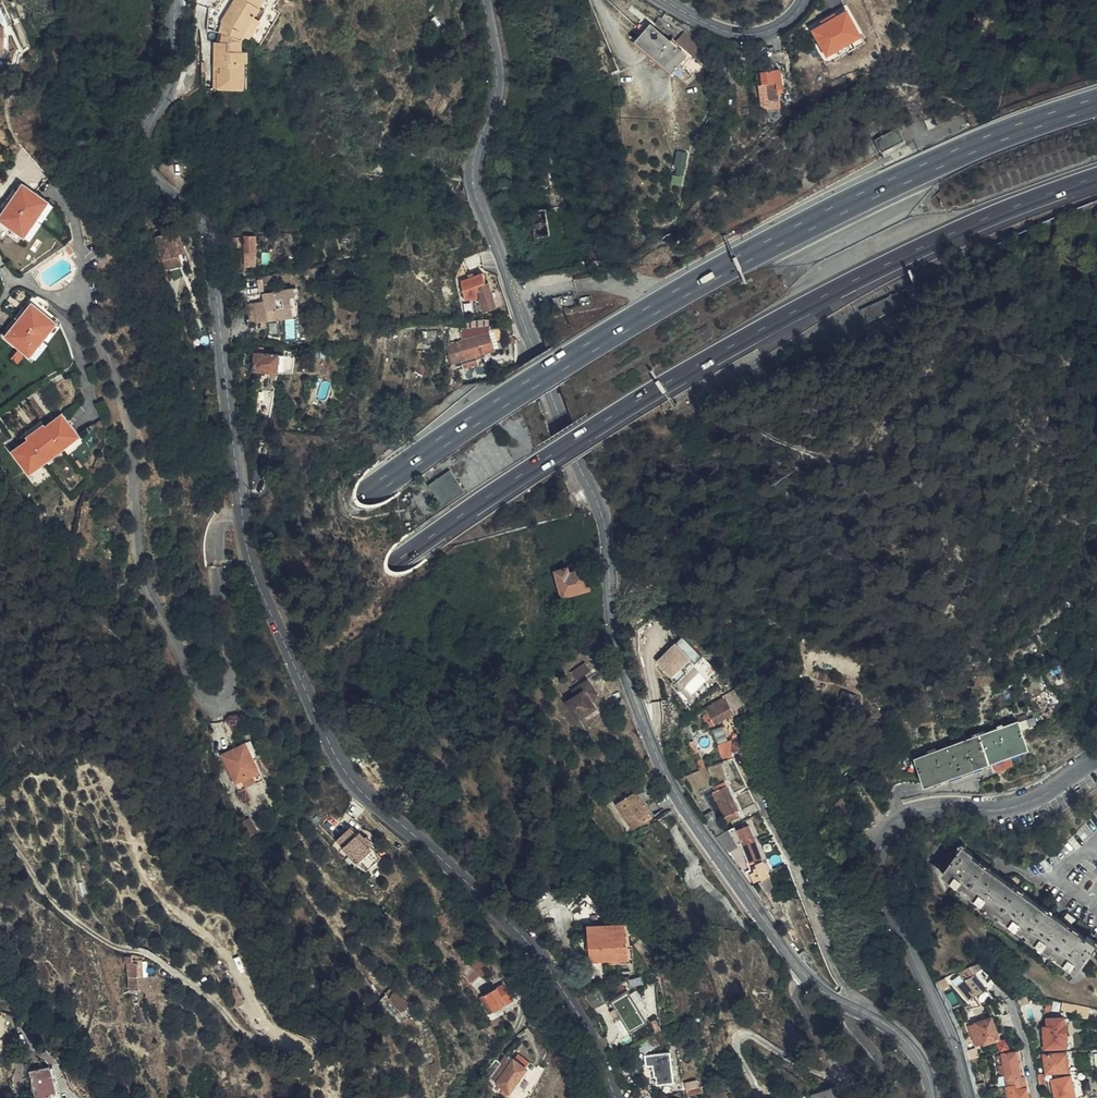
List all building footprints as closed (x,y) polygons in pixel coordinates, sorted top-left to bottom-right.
[(228,0),(220,0),(213,17),(219,20),(228,0)] [(255,16),(248,13),(253,0),(228,0),(219,20),(224,22),(224,31),(224,39),(218,39),(217,65),(222,65),(221,79),(251,78),(251,48),(239,48),(239,32),(246,35),(255,16)] [(255,16),(260,6),(256,4),(258,0),(253,0),(248,13),(255,16)] [(836,48),(851,38),(859,33),(844,8),(834,15),(822,22),(811,29),(826,54),(836,48)] [(822,22),(834,15),(831,11),(820,19),(822,22)] [(686,58),(652,28),(639,42),(673,73),(686,58)] [(701,55),(687,34),(677,44),(695,61),(701,55)] [(856,45),(851,38),(836,48),(840,55),(856,45)] [(783,88),(779,68),(759,72),(762,85),(766,85),(769,101),(779,100),(777,89),(783,88)] [(898,129),(874,141),(880,153),(904,141),(898,129)] [(682,173),(684,159),(675,158),(673,172),(682,173)] [(42,196),(22,182),(17,190),(14,194),(11,192),(1,206),(4,207),(1,212),(0,213),(0,221),(17,233),(23,223),(21,221),(31,206),(34,208),(42,196)] [(11,192),(13,187),(10,185),(0,200),(0,207),(1,206),(11,192)] [(46,198),(42,196),(34,208),(31,206),(21,221),(23,223),(17,233),(20,235),(45,199),(46,198)] [(549,238),(545,211),(531,213),(533,240),(549,238)] [(175,225),(169,228),(177,248),(184,245),(175,225)] [(177,248),(169,228),(153,235),(168,267),(183,260),(177,248)] [(258,266),(257,234),(244,235),(245,266),(258,266)] [(496,311),(488,285),(473,289),(474,294),(473,295),(472,295),(478,316),(496,311)] [(300,313),(295,286),(263,292),(264,300),(254,302),(258,321),(268,319),(266,309),(275,307),(277,317),(300,313)] [(54,317),(41,307),(27,297),(22,304),(6,326),(0,333),(0,334),(26,353),(54,317)] [(2,322),(6,326),(22,304),(18,302),(2,322)] [(41,307),(54,317),(56,313),(44,304),(41,307)] [(210,321),(210,314),(201,315),(202,326),(207,326),(210,321)] [(287,319),(287,338),(295,338),(294,318),(287,319)] [(515,337),(512,324),(500,327),(501,328),(492,330),(492,332),(455,344),(453,339),(445,342),(452,361),(497,346),(496,342),(510,338),(515,337)] [(207,326),(202,326),(194,327),(195,337),(208,335),(207,326)] [(492,332),(492,330),(490,327),(453,339),(455,344),(492,332)] [(264,357),(264,349),(257,348),(256,370),(286,371),(286,357),(264,357)] [(11,364),(19,352),(14,349),(6,360),(11,364)] [(464,368),(480,364),(478,358),(463,362),(464,368)] [(24,467),(72,428),(56,408),(41,420),(38,417),(21,432),(24,435),(8,449),(24,467)] [(21,432),(38,417),(36,415),(19,429),(21,432)] [(75,431),(72,428),(24,467),(27,471),(75,431)] [(588,577),(585,568),(570,572),(568,566),(557,569),(564,594),(590,587),(588,577)] [(545,596),(546,607),(555,606),(554,595),(545,596)] [(210,634),(210,623),(198,623),(199,635),(210,634)] [(682,635),(657,661),(678,681),(703,655),(682,635)] [(586,661),(571,671),(576,680),(592,670),(586,661)] [(599,706),(592,697),(599,692),(589,677),(571,690),(575,694),(565,702),(579,721),(599,706)] [(726,694),(734,708),(745,701),(737,687),(726,694)] [(735,713),(727,697),(701,711),(705,717),(711,714),(716,723),(735,713)] [(1019,721),(1023,730),(1031,727),(1028,718),(1019,721)] [(1010,754),(1029,748),(1023,730),(1019,721),(917,757),(927,783),(935,781),(956,773),(963,771),(994,760),(995,764),(997,771),(1014,764),(1010,754)] [(729,751),(731,737),(721,735),(719,753),(729,751)] [(994,760),(963,771),(965,774),(995,764),(994,760)] [(239,777),(238,773),(226,775),(234,807),(260,800),(257,787),(254,773),(253,769),(243,771),(244,776),(239,777)] [(956,773),(935,781),(937,784),(958,777),(956,773)] [(739,810),(724,781),(715,786),(717,791),(713,793),(728,823),(740,817),(738,811),(739,810)] [(654,818),(637,794),(618,808),(635,832),(654,818)] [(260,800),(234,807),(236,815),(262,809),(260,800)] [(761,813),(755,802),(742,810),(747,820),(761,813)] [(718,836),(725,832),(712,810),(705,814),(718,836)] [(250,836),(258,832),(250,819),(242,824),(250,836)] [(362,840),(363,839),(358,834),(356,837),(349,829),(335,843),(364,873),(380,858),(369,846),(368,847),(362,840)] [(763,857),(753,832),(750,833),(748,829),(739,832),(740,834),(736,835),(739,843),(743,842),(751,862),(763,857)] [(718,836),(716,837),(725,848),(734,842),(727,831),(725,832),(718,836)] [(237,836),(229,838),(234,854),(242,851),(237,836)] [(364,839),(363,839),(362,840),(368,847),(369,846),(370,845),(364,839)] [(973,857),(974,854),(964,847),(944,875),(963,889),(965,888),(971,892),(970,894),(997,913),(998,911),(1005,916),(1004,919),(1024,933),(1026,931),(1033,937),(1032,939),(1052,953),(1054,951),(1061,955),(1059,958),(1078,971),(1096,945),(1096,943),(1088,936),(1086,938),(973,857)] [(757,883),(769,876),(762,864),(747,874),(752,886),(757,883)] [(779,892),(769,876),(757,883),(768,900),(771,898),(777,907),(778,908),(779,907),(780,907),(781,906),(781,904),(780,902),(775,895),(779,892)] [(786,915),(782,909),(777,911),(781,918),(786,915)] [(628,942),(625,921),(586,925),(590,961),(626,957),(625,942),(628,942)] [(629,921),(625,921),(628,942),(625,942),(626,957),(590,961),(590,966),(636,962),(634,942),(630,942),(629,921)] [(131,963),(130,957),(125,955),(126,976),(138,977),(137,963),(131,963)] [(970,967),(968,968),(973,974),(983,966),(979,962),(970,967)] [(973,1009),(980,1007),(973,998),(985,990),(973,974),(968,968),(959,972),(965,981),(956,988),(973,1009)] [(138,990),(138,977),(126,976),(127,989),(138,990)] [(947,977),(937,982),(941,990),(951,985),(947,977)] [(965,981),(963,979),(953,984),(956,988),(965,981)] [(495,991),(486,996),(480,999),(489,1015),(513,1002),(504,986),(495,991)] [(493,988),(484,992),(486,996),(495,991),(493,988)] [(389,993),(388,995),(403,1011),(409,1005),(397,992),(393,996),(389,993)] [(647,1020),(628,992),(613,1001),(632,1030),(647,1020)] [(1026,995),(1017,996),(1021,1006),(1027,1003),(1026,995)] [(1091,1008),(1075,1004),(1074,1010),(1073,1015),(1089,1017),(1091,1008)] [(999,1038),(992,1017),(970,1025),(974,1034),(979,1033),(981,1038),(979,1039),(981,1045),(999,1038)] [(1069,1036),(1068,1025),(1065,1025),(1064,1018),(1048,1019),(1049,1026),(1039,1027),(1041,1048),(1067,1046),(1066,1036),(1069,1036)] [(530,1021),(527,1026),(536,1031),(539,1025),(537,1025),(530,1021)] [(818,1053),(805,1045),(801,1052),(813,1060),(818,1053)] [(675,1080),(670,1052),(645,1056),(647,1065),(653,1065),(655,1075),(656,1075),(658,1083),(675,1080)] [(1025,1083),(1019,1052),(1003,1054),(1003,1055),(997,1056),(1001,1076),(1006,1075),(1008,1086),(1014,1085),(1025,1083)] [(1068,1052),(1044,1054),(1046,1073),(1069,1071),(1068,1052)] [(512,1092),(532,1064),(519,1055),(514,1060),(507,1055),(502,1062),(495,1058),(484,1074),(493,1081),(490,1085),(500,1092),(504,1087),(512,1092)] [(51,1068),(48,1068),(48,1066),(28,1071),(34,1093),(31,1094),(32,1097),(52,1097),(51,1093),(56,1091),(51,1068)] [(1076,1096),(1071,1075),(1052,1080),(1057,1097),(1069,1097),(1076,1096)] [(986,1080),(974,1082),(976,1091),(978,1097),(988,1097),(986,1092),(989,1092),(986,1080)] [(1025,1083),(1014,1085),(1008,1086),(1010,1097),(1027,1097),(1025,1083)] [(702,1084),(687,1089),(689,1094),(704,1090),(702,1084)] [(830,1088),(810,1097),(835,1097),(830,1088)]
